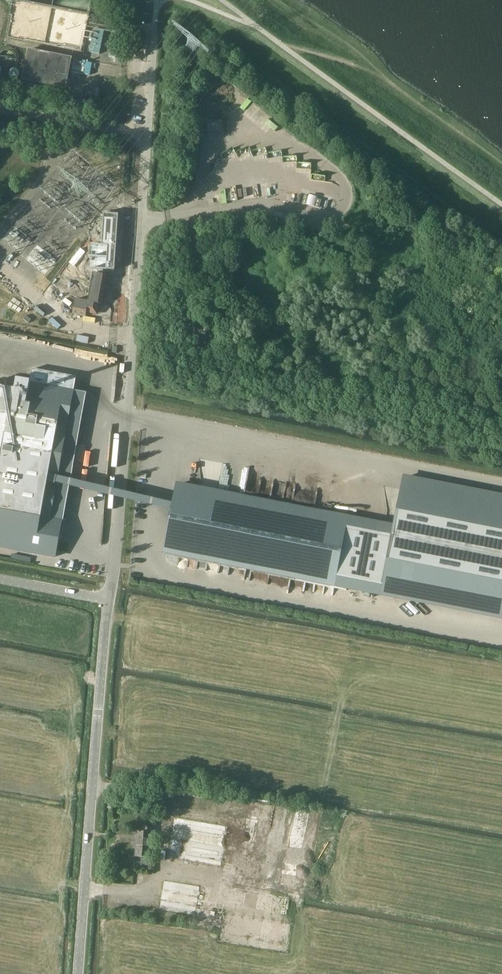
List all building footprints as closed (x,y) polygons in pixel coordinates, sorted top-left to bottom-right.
[(4,67),(8,68),(12,66),(15,63),(16,59),(15,55),(12,51),(9,50),(5,50),(1,52),(0,53),(0,64),(1,65),(4,67)] [(22,80),(66,89),(72,58),(28,50),(22,80)] [(10,77),(13,79),(16,79),(19,78),(20,75),(19,72),(17,70),(14,69),(12,70),(10,73),(10,77)] [(321,200),(304,195),(302,203),(319,208),(321,200)] [(272,217),(290,221),(291,215),(273,211),(272,217)] [(91,244),(89,269),(115,271),(119,215),(103,214),(101,245),(91,244)] [(56,556),(59,539),(61,539),(65,519),(51,516),(56,486),(58,480),(74,389),(76,378),(32,370),(30,381),(17,379),(15,390),(0,387),(0,546),(56,556)] [(405,477),(396,527),(382,595),(501,618),(501,615),(501,496),(405,477)] [(174,507),(58,480),(56,486),(173,514),(174,507)] [(333,585),(346,517),(179,484),(174,507),(173,514),(165,553),(333,585)] [(396,527),(346,517),(333,585),(382,595),(396,527)] [(135,856),(149,857),(151,833),(152,833),(152,827),(143,826),(142,832),(137,831),(135,856)]
